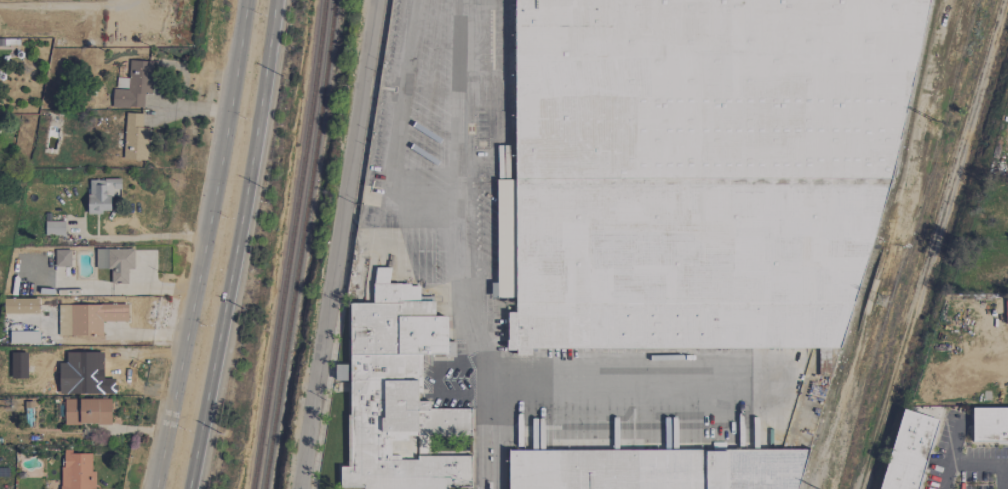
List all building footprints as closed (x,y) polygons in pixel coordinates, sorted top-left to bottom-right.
[(850,350),(850,272),(700,272),(639,229),(639,201),(672,178),(899,179),(899,113),(781,30),(761,58),(743,73),(743,48),(725,22),(781,22),(781,9),(802,9),(790,26),(818,26),(831,35),(855,1),(934,1),(934,0),(508,0),(507,349),(850,350)] [(151,94),(151,61),(129,61),(128,79),(113,78),(113,108),(143,108),(143,94),(151,94)] [(143,114),(124,113),(123,160),(147,160),(148,128),(143,128),(143,114)] [(120,180),(88,180),(87,213),(110,213),(110,191),(120,191),(120,180)] [(45,236),(64,236),(64,222),(44,222),(45,236)] [(96,269),(111,269),(111,284),(128,284),(127,270),(134,270),(133,249),(95,250),(96,269)] [(54,267),(70,267),(70,250),(55,250),(54,267)] [(471,488),(470,456),(429,457),(428,437),(471,436),(471,409),(429,410),(429,402),(420,402),(419,355),(447,355),(446,317),(434,317),(433,301),(419,301),(419,284),(389,285),(389,268),(373,268),(374,303),(348,304),(350,365),(334,365),(334,382),(347,382),(349,467),(339,467),(340,488),(437,488),(471,488)] [(3,299),(3,314),(38,313),(38,299),(3,299)] [(127,322),(127,305),(58,304),(58,336),(101,336),(101,321),(127,322)] [(10,343),(39,344),(39,332),(10,331),(10,343)] [(64,425),(111,424),(110,399),(64,400),(64,425)] [(971,408),(972,443),(1007,442),(1007,408),(971,408)] [(935,418),(899,409),(879,488),(917,488),(935,418)] [(508,488),(784,488),(784,450),(507,451),(508,488)] [(61,453),(61,488),(94,488),(94,471),(91,471),(91,453),(61,453)]
